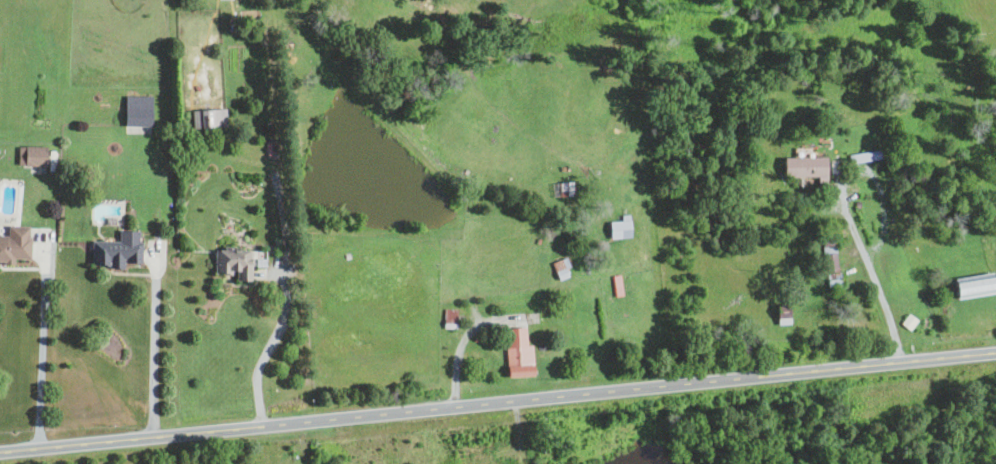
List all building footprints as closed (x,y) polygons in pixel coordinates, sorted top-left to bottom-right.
[(122,126),(150,126),(150,96),(123,95),(122,126)] [(191,128),(225,126),(224,108),(190,110),(191,128)] [(16,165),(44,166),(45,146),(17,145),(16,165)] [(825,156),(781,157),(782,177),(816,176),(816,185),(826,184),(825,156)] [(629,237),(628,214),(620,215),(621,221),(608,221),(608,238),(629,237)] [(6,226),(5,235),(0,235),(0,264),(11,264),(11,258),(27,258),(28,226),(6,226)] [(89,240),(89,267),(123,267),(123,263),(139,263),(139,230),(116,230),(116,241),(89,240)] [(821,239),(826,286),(838,285),(832,238),(821,239)] [(212,273),(234,273),(234,280),(249,281),(250,250),(212,249),(212,273)] [(550,262),(556,280),(567,276),(564,268),(568,267),(565,257),(550,262)] [(951,279),(954,300),(995,292),(991,272),(951,279)] [(789,323),(786,304),(773,306),(777,325),(789,323)] [(900,324),(910,330),(917,320),(907,313),(900,324)] [(531,344),(525,344),(524,327),(504,328),(506,377),(532,376),(531,344)]
